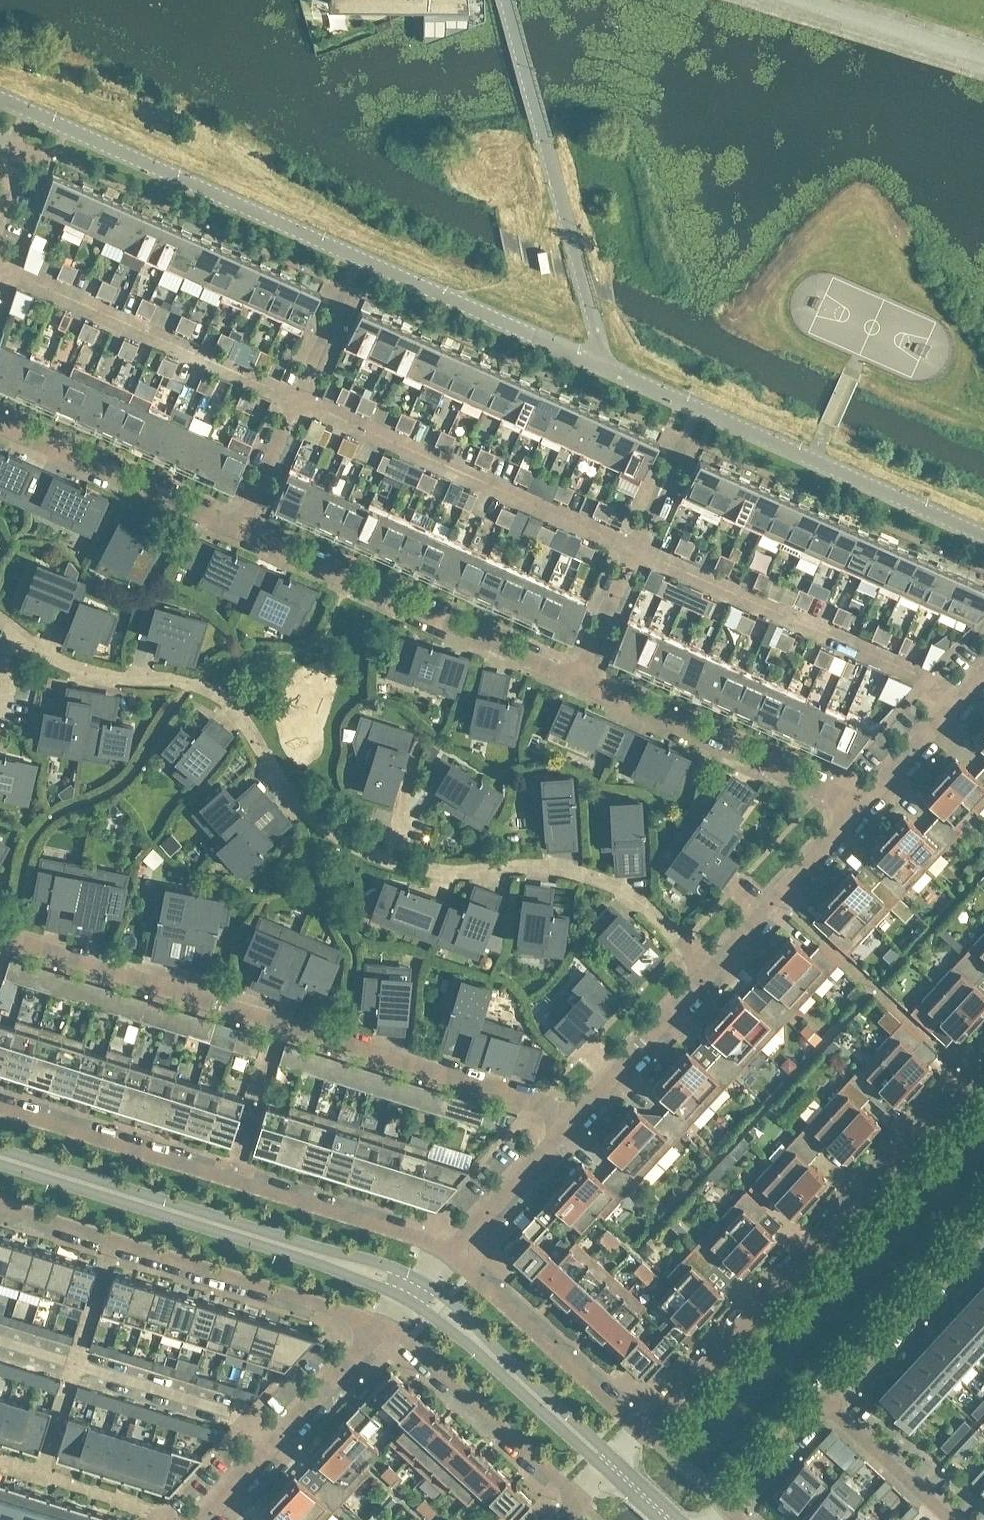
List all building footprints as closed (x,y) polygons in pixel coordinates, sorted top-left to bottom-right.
[(66,219),(81,188),(82,185),(52,172),(51,175),(49,182),(41,209),(41,208),(66,219)] [(87,229),(101,197),(102,194),(92,190),(93,187),(83,183),(82,185),(81,188),(66,219),(62,228),(83,237),(87,229)] [(106,237),(120,205),(121,203),(111,198),(112,196),(103,192),(102,194),(101,197),(87,229),(106,237)] [(126,246),(140,214),(141,212),(131,207),(132,205),(122,201),(121,203),(120,205),(106,237),(126,246)] [(144,259),(160,223),(161,220),(151,216),(152,214),(142,210),(141,212),(140,214),(126,246),(124,250),(144,259)] [(163,268),(180,232),(181,229),(171,225),(172,222),(162,218),(161,220),(160,223),(144,259),(163,268)] [(186,273),(199,240),(200,238),(190,233),(191,231),(182,227),(181,229),(180,232),(163,268),(184,277),(186,273)] [(205,281),(219,249),(220,247),(210,242),(211,240),(201,236),(200,238),(199,240),(186,273),(205,281)] [(38,273),(48,251),(30,244),(31,241),(30,241),(25,257),(23,266),(38,273)] [(222,294),(239,258),(240,255),(230,251),(231,249),(221,245),(220,247),(219,249),(205,281),(203,285),(222,294)] [(241,307),(259,267),(260,264),(250,260),(251,258),(241,253),(240,255),(239,258),(222,294),(220,298),(241,307)] [(64,280),(70,265),(63,262),(56,277),(64,280)] [(262,312),(278,276),(279,273),(269,268),(270,266),(261,262),(260,264),(259,267),(241,307),(250,311),(252,307),(262,312)] [(71,283),(77,269),(70,265),(64,280),(71,283)] [(282,320),(298,284),(299,282),(289,277),(290,275),(280,271),(279,273),(278,276),(262,312),(282,320)] [(103,298),(110,283),(102,280),(96,294),(103,298)] [(300,334),(319,293),(320,291),(299,282),(298,284),(282,320),(280,325),(300,334)] [(110,301),(117,286),(110,283),(103,298),(110,301)] [(24,317),(33,295),(16,288),(14,293),(8,314),(10,311),(24,317)] [(143,315),(149,301),(142,297),(135,312),(143,315)] [(150,318),(156,304),(149,301),(143,315),(150,318)] [(381,318),(360,309),(343,348),(344,348),(363,357),(379,320),(380,320),(381,318)] [(65,331),(71,316),(64,313),(57,328),(65,331)] [(182,333),(189,318),(181,315),(175,329),(182,333)] [(383,365),(399,329),(401,327),(390,322),(391,320),(382,316),(381,318),(380,320),(379,320),(363,357),(383,365)] [(189,336),(196,321),(189,318),(182,333),(189,336)] [(84,340),(91,325),(84,322),(77,336),(84,340)] [(92,343),(98,328),(91,325),(84,340),(92,343)] [(405,370),(419,338),(420,335),(410,331),(411,329),(401,325),(401,327),(399,329),(383,365),(384,366),(386,361),(405,370)] [(222,350),(228,336),(221,332),(214,347),(222,350)] [(423,383),(439,347),(440,344),(430,340),(431,338),(421,333),(420,335),(419,338),(405,370),(403,374),(423,383)] [(229,353),(235,339),(228,336),(222,350),(229,353)] [(124,357),(130,343),(123,339),(117,354),(124,357)] [(443,392),(459,356),(460,353),(450,349),(451,346),(441,342),(440,344),(439,347),(423,383),(443,392)] [(131,360),(138,346),(130,343),(124,357),(131,360)] [(29,357),(0,344),(0,385),(14,392),(15,389),(29,357)] [(261,368),(268,353),(260,350),(254,364),(261,368)] [(462,400),(478,364),(479,362),(469,357),(470,355),(461,351),(460,353),(459,356),(443,392),(462,400)] [(34,400),(51,361),(31,352),(29,357),(15,389),(14,392),(24,396),(23,398),(33,402),(34,400)] [(268,371),(275,356),(268,353),(261,368),(268,371)] [(163,375),(170,360),(163,357),(156,371),(163,375)] [(171,378),(177,363),(170,360),(163,375),(171,378)] [(482,409),(498,373),(499,371),(489,366),(490,364),(480,360),(479,362),(478,364),(462,400),(482,409)] [(54,409),(69,374),(50,366),(52,361),(51,361),(34,400),(44,405),(43,407),(53,411),(54,409)] [(72,420),(73,418),(93,374),(73,366),(69,374),(54,409),(64,413),(63,416),(72,420)] [(502,418),(518,382),(519,379),(509,375),(510,373),(500,368),(499,371),(498,373),(482,409),(501,418),(502,418)] [(93,426),(112,383),(93,374),(73,418),(84,422),(83,424),(92,429),(93,426)] [(203,392),(209,378),(202,374),(196,389),(203,392)] [(522,427),(538,391),(539,388),(529,384),(530,381),(520,377),(519,379),(518,382),(502,418),(501,418),(499,422),(520,431),(522,427)] [(210,395),(217,381),(209,378),(203,392),(210,395)] [(113,435),(132,392),(112,383),(93,426),(103,431),(102,433),(112,437),(113,435)] [(343,404),(349,389),(342,386),(335,401),(343,404)] [(541,436),(558,400),(557,399),(558,397),(548,392),(549,390),(540,386),(539,388),(538,391),(522,427),(541,436)] [(134,441),(150,405),(152,401),(132,392),(113,435),(123,440),(122,442),(132,446),(133,444),(134,441)] [(242,410),(249,395),(242,392),(235,407),(242,410)] [(250,413),(256,398),(249,395),(242,410),(250,413)] [(362,413),(369,398),(362,395),(355,409),(362,413)] [(561,445),(579,406),(568,401),(569,399),(559,395),(558,397),(557,399),(558,400),(541,436),(561,445)] [(370,416),(376,401),(369,398),(362,413),(370,416)] [(581,454),(599,415),(588,410),(589,408),(580,404),(579,406),(561,445),(581,454)] [(154,450),(170,414),(150,405),(134,441),(133,444),(143,448),(142,451),(152,455),(152,453),(154,450)] [(402,430),(408,416),(401,412),(395,427),(402,430)] [(602,458),(618,423),(608,419),(609,417),(600,413),(599,415),(581,454),(601,463),(603,458),(602,458)] [(172,461),(188,427),(168,418),(170,414),(154,450),(152,453),(163,457),(162,459),(171,464),(172,461)] [(409,433),(416,419),(408,416),(402,430),(409,433)] [(621,471),(637,435),(636,435),(638,432),(627,427),(628,425),(619,421),(618,423),(602,458),(603,458),(622,466),(620,470),(621,471)] [(193,468),(207,436),(188,427),(172,461),(182,466),(181,468),(191,472),(192,470),(193,467),(193,468)] [(324,446),(331,431),(323,428),(317,443),(324,446)] [(441,448),(448,433),(441,430),(434,444),(441,448)] [(641,480),(657,444),(658,441),(638,432),(636,435),(637,435),(621,471),(640,479),(640,480),(641,480)] [(449,451),(455,436),(448,433),(441,448),(449,451)] [(232,488),(248,453),(252,444),(231,435),(227,445),(213,476),(212,479),(232,488)] [(213,476),(227,445),(207,436),(193,468),(193,467),(192,470),(202,474),(201,477),(211,481),(212,479),(213,476)] [(344,455),(350,440),(343,437),(336,452),(344,455)] [(351,458),(358,443),(350,440),(344,455),(351,458)] [(481,465),(487,451),(480,447),(474,462),(481,465)] [(31,465),(8,455),(9,452),(8,451),(6,454),(0,451),(0,482),(8,486),(19,491),(31,465)] [(488,468),(495,454),(487,451),(481,465),(488,468)] [(463,453),(458,470),(469,472),(473,456),(463,453)] [(383,472),(390,458),(382,454),(376,469),(383,472)] [(391,476),(397,461),(390,458),(383,472),(391,476)] [(719,468),(699,459),(679,502),(680,503),(680,502),(700,511),(718,471),(719,468)] [(520,483),(527,468),(520,465),(513,479),(520,483)] [(720,520),(737,479),(738,479),(739,477),(729,472),(730,470),(720,466),(719,468),(718,471),(700,511),(720,520)] [(293,515),(310,476),(291,467),(290,467),(273,506),(293,515)] [(528,486),(534,471),(527,468),(520,483),(528,486)] [(423,490),(429,475),(422,472),(415,487),(423,490)] [(89,535),(106,498),(85,489),(86,486),(85,486),(84,489),(54,475),(43,501),(54,506),(75,515),(70,526),(89,535)] [(430,493),(436,478),(429,475),(423,490),(430,493)] [(741,524),(757,488),(759,486),(748,481),(749,479),(740,475),(739,477),(738,479),(737,479),(720,520),(722,516),(741,524)] [(314,521),(328,489),(309,481),(311,477),(310,476),(293,515),(303,519),(303,522),(312,526),(313,524),(314,521)] [(560,500),(566,486),(559,482),(553,497),(560,500)] [(761,533),(777,497),(778,494),(768,490),(769,488),(760,483),(759,486),(757,488),(741,524),(761,533)] [(567,503),(574,489),(566,486),(560,500),(567,503)] [(333,532),(348,498),(328,489),(314,521),(313,524),(323,528),(322,530),(332,535),(333,532)] [(462,507),(469,493),(461,489),(455,504),(462,507)] [(781,542),(797,506),(798,503),(788,499),(789,496),(779,492),(778,494),(777,497),(761,533),(781,542)] [(469,511),(476,496),(469,493),(462,507),(469,511)] [(353,541),(370,503),(369,502),(367,507),(348,498),(333,532),(343,537),(342,539),(352,543),(353,541)] [(599,518),(606,503),(599,500),(592,514),(599,518)] [(801,550),(817,514),(818,512),(808,507),(809,505),(799,501),(798,503),(797,506),(781,542),(800,550),(801,550)] [(372,550),(390,511),(370,503),(353,541),(363,546),(362,548),(371,552),(372,550)] [(607,521),(613,506),(606,503),(599,518),(607,521)] [(138,544),(143,533),(131,527),(138,514),(126,507),(113,532),(114,532),(95,568),(114,578),(115,576),(114,576),(119,567),(140,577),(153,552),(138,544)] [(502,525),(508,510),(501,507),(494,522),(502,525)] [(509,528),(515,513),(508,510),(502,525),(509,528)] [(818,564),(836,523),(838,521),(827,516),(828,514),(819,510),(818,512),(817,514),(801,550),(800,550),(798,555),(818,564)] [(392,559),(409,520),(390,511),(372,550),(382,554),(382,556),(391,561),(392,559)] [(840,568),(856,532),(857,529),(847,525),(848,523),(839,519),(838,521),(836,523),(818,564),(819,564),(821,559),(840,568)] [(412,567),(429,529),(409,520),(392,559),(402,563),(401,565),(411,570),(412,567)] [(489,541),(493,526),(479,522),(475,538),(489,541)] [(541,542),(548,528),(540,525),(534,539),(541,542)] [(860,577),(876,541),(877,538),(867,534),(868,532),(858,527),(857,529),(856,532),(840,568),(860,577)] [(548,546),(555,531),(548,528),(541,542),(548,546)] [(432,576),(449,538),(429,529),(412,567),(422,572),(421,574),(431,578),(432,576)] [(681,554),(687,539),(680,536),(674,551),(681,554)] [(880,585),(896,549),(896,550),(897,547),(887,542),(888,540),(878,536),(877,538),(876,541),(860,577),(879,585),(880,585)] [(193,568),(205,542),(192,537),(181,562),(193,568)] [(451,585),(469,546),(449,538),(432,576),(442,581),(441,583),(450,587),(451,585)] [(688,557),(695,542),(687,539),(681,554),(688,557)] [(581,560),(587,545),(579,542),(573,557),(581,560)] [(588,563),(594,548),(587,545),(581,560),(588,563)] [(897,599),(915,558),(917,556),(906,551),(907,549),(898,545),(897,547),(896,550),(896,549),(880,585),(879,585),(877,590),(897,599)] [(470,596),(471,594),(488,555),(469,546),(451,585),(461,589),(461,591),(470,596)] [(240,601),(256,565),(235,556),(237,553),(235,552),(234,555),(216,547),(204,573),(225,582),(220,593),(240,601)] [(720,571),(727,557),(720,553),(713,568),(720,571)] [(919,603),(935,567),(936,565),(926,560),(927,558),(918,554),(917,556),(915,558),(897,599),(898,599),(900,595),(919,603)] [(491,603),(508,564),(488,555),(471,594),(481,598),(480,600),(490,605),(491,603)] [(728,575),(734,560),(727,557),(720,571),(728,575)] [(941,608),(955,576),(956,573),(946,569),(947,567),(937,562),(936,565),(935,567),(919,603),(939,612),(941,608)] [(66,604),(76,579),(64,574),(38,564),(29,587),(18,582),(11,601),(38,612),(37,614),(38,615),(39,612),(48,615),(54,599),(66,604)] [(510,613),(511,611),(528,573),(508,564),(491,603),(501,607),(500,609),(510,613)] [(760,589),(766,574),(759,571),(753,586),(760,589)] [(530,620),(548,582),(528,573),(511,611),(521,616),(520,618),(529,622),(530,620)] [(983,608),(983,586),(956,573),(955,576),(941,608),(971,621),(971,622),(983,608)] [(767,592),(774,577),(766,574),(760,589),(767,592)] [(308,610),(316,591),(289,579),(290,577),(289,576),(288,579),(279,575),(272,591),(261,586),(250,611),(262,616),(287,627),(297,605),(308,610)] [(662,596),(669,581),(661,578),(655,593),(662,596)] [(90,652),(106,611),(81,601),(88,584),(76,579),(66,604),(77,608),(64,641),(72,645),(71,648),(72,648),(74,645),(90,652)] [(670,599),(676,585),(669,581),(662,596),(670,599)] [(552,626),(567,590),(548,582),(530,620),(540,624),(540,626),(549,631),(550,629),(551,626),(552,626)] [(799,606),(806,592),(799,589),(792,603),(799,606)] [(571,638),(588,599),(587,599),(567,590),(552,626),(551,626),(550,629),(571,638)] [(807,610),(813,595),(806,592),(799,606),(807,610)] [(702,614),(708,599),(701,596),(694,610),(702,614)] [(709,617),(716,602),(708,599),(702,614),(709,617)] [(201,641),(207,621),(167,610),(168,610),(156,606),(148,632),(160,636),(156,652),(164,655),(164,658),(165,658),(166,655),(183,660),(189,638),(201,641)] [(839,624),(845,609),(838,606),(832,621),(839,624)] [(846,627),(853,613),(845,609),(839,624),(846,627)] [(741,631),(748,617),(740,613),(734,628),(741,631)] [(633,662),(648,626),(629,618),(629,617),(628,617),(611,656),(632,665),(633,662)] [(749,634),(755,620),(748,617),(741,631),(749,634)] [(878,641),(885,627),(878,624),(871,638),(878,641)] [(652,671),(668,635),(648,626),(633,662),(632,665),(642,670),(641,672),(650,676),(651,674),(653,671),(652,671)] [(886,645),(892,630),(885,627),(878,641),(886,645)] [(781,649),(787,634),(780,631),(773,646),(781,649)] [(788,652),(795,637),(787,634),(781,649),(788,652)] [(672,680),(688,644),(668,635),(652,671),(653,671),(651,674),(662,678),(661,680),(670,685),(671,683),(672,680)] [(905,653),(912,639),(905,636),(898,650),(905,653)] [(458,685),(467,658),(431,647),(432,644),(430,643),(429,646),(400,637),(391,664),(414,671),(411,683),(430,688),(433,677),(458,685)] [(937,659),(947,648),(947,647),(945,649),(930,643),(921,665),(929,668),(937,659)] [(692,689),(708,653),(688,644),(672,680),(671,683),(681,687),(680,689),(690,694),(691,691),(692,689)] [(820,666),(827,652),(819,648),(813,663),(820,666)] [(828,669),(834,655),(827,652),(820,666),(828,669)] [(711,697),(728,662),(708,653),(692,689),(691,691),(701,696),(700,698),(710,702),(711,700),(712,698),(711,697)] [(847,678),(854,664),(846,660),(840,675),(847,678)] [(731,706),(748,670),(728,662),(711,697),(712,698),(711,700),(721,705),(720,707),(729,711),(730,709),(731,706)] [(512,744),(520,704),(508,702),(508,699),(507,698),(507,701),(490,698),(496,671),(482,668),(477,695),(471,723),(495,728),(493,740),(512,744)] [(751,715),(767,679),(748,670),(731,706),(730,709),(741,713),(740,715),(749,720),(750,718),(751,715)] [(896,704),(910,688),(913,686),(913,685),(888,674),(878,696),(896,704)] [(770,724),(787,688),(767,679),(751,715),(750,718),(760,722),(759,724),(769,729),(770,726),(771,724),(770,724)] [(790,735),(805,701),(807,697),(787,688),(770,724),(771,724),(770,726),(780,731),(779,733),(789,737),(790,735)] [(81,758),(93,691),(80,689),(75,716),(66,714),(67,711),(65,711),(65,714),(45,711),(40,738),(63,743),(61,753),(61,754),(81,758)] [(126,753),(130,726),(111,722),(111,719),(110,719),(109,722),(101,720),(105,693),(93,691),(81,758),(82,758),(84,746),(126,753)] [(603,750),(614,724),(584,710),(585,708),(584,707),(583,710),(562,701),(546,737),(565,746),(566,744),(565,744),(569,735),(591,745),(603,750)] [(809,744),(827,705),(826,705),(824,710),(805,701),(790,735),(800,740),(799,742),(808,746),(809,744)] [(829,753),(846,714),(827,705),(809,744),(820,749),(819,750),(828,755),(829,753)] [(852,752),(871,730),(877,723),(848,710),(846,714),(829,753),(844,760),(852,752)] [(402,762),(411,732),(373,720),(366,740),(368,741),(368,740),(378,743),(363,791),(390,799),(394,786),(398,774),(401,763),(404,764),(405,763),(402,762)] [(197,777),(233,734),(223,725),(213,737),(202,728),(195,738),(192,736),(194,734),(193,733),(191,735),(181,727),(163,749),(197,777)] [(974,738),(983,748),(983,727),(974,738)] [(626,760),(637,734),(625,728),(613,755),(626,760)] [(672,794),(688,757),(668,748),(669,745),(668,744),(667,747),(648,739),(637,765),(658,774),(654,784),(653,784),(653,785),(672,794)] [(35,764),(5,757),(6,754),(4,754),(4,757),(0,756),(0,797),(2,798),(5,786),(29,792),(35,764)] [(983,806),(983,766),(983,765),(982,766),(983,766),(974,776),(955,758),(939,776),(937,775),(971,806),(970,807),(977,813),(983,806)] [(480,827),(500,793),(480,781),(482,779),(481,778),(479,781),(451,764),(436,789),(468,807),(463,816),(462,815),(462,817),(480,827)] [(955,823),(970,807),(971,806),(937,775),(936,775),(938,777),(921,795),(941,812),(932,822),(931,821),(931,822),(951,841),(962,830),(955,823)] [(546,840),(575,838),(572,800),(575,800),(575,799),(572,799),(570,776),(542,778),(544,803),(532,804),(533,823),(545,823),(546,840)] [(715,848),(740,813),(756,791),(745,783),(729,805),(717,797),(705,813),(703,811),(702,813),(705,814),(692,832),(715,848)] [(252,819),(272,801),(263,791),(242,809),(237,803),(239,801),(238,800),(236,802),(222,787),(193,814),(221,846),(252,819)] [(641,831),(639,801),(600,803),(602,847),(628,846),(630,873),(643,873),(641,832),(644,832),(644,831),(641,831)] [(260,848),(290,821),(281,811),(261,830),(252,819),(221,846),(218,848),(237,869),(259,849),(261,851),(262,850),(260,848)] [(925,869),(951,841),(931,822),(930,822),(931,823),(922,832),(903,815),(887,832),(885,831),(925,869)] [(899,897),(925,869),(885,831),(884,832),(886,833),(869,851),(888,869),(880,878),(879,878),(899,897)] [(737,865),(715,848),(692,832),(667,867),(690,884),(701,867),(704,869),(705,868),(702,866),(707,860),(729,876),(737,865)] [(172,840),(162,852),(171,860),(182,848),(172,840)] [(71,932),(84,865),(64,861),(64,863),(62,873),(39,869),(34,896),(47,899),(46,902),(47,902),(48,899),(64,902),(58,929),(71,932)] [(973,877),(980,869),(971,862),(964,869),(973,877)] [(119,913),(124,886),(101,881),(103,871),(104,871),(104,869),(84,865),(71,932),(84,935),(87,919),(103,922),(104,913),(106,914),(106,911),(119,913)] [(873,925),(899,897),(879,878),(878,879),(879,879),(870,889),(851,871),(835,889),(833,887),(833,888),(873,925)] [(424,938),(438,900),(426,896),(407,889),(408,886),(407,885),(406,888),(385,880),(375,907),(411,920),(407,931),(424,938)] [(561,956),(566,916),(553,914),(553,911),(552,911),(552,914),(535,912),(539,884),(525,883),(518,938),(542,941),(541,953),(561,956)] [(184,937),(193,893),(166,888),(160,917),(157,917),(157,918),(160,919),(157,931),(152,958),(165,961),(171,934),(184,937)] [(847,954),(873,925),(833,888),(832,888),(834,890),(817,908),(836,925),(828,935),(827,934),(826,935),(847,954)] [(480,946),(501,894),(488,889),(478,915),(463,909),(464,907),(463,906),(461,909),(449,904),(435,942),(454,949),(458,938),(480,946)] [(206,969),(214,929),(216,930),(217,928),(214,928),(220,898),(193,893),(184,937),(198,939),(193,966),(206,969)] [(659,951),(643,936),(645,934),(644,933),(642,935),(618,913),(598,934),(640,972),(659,951)] [(274,995),(301,933),(282,925),(277,936),(256,927),(245,953),(264,961),(263,964),(264,964),(258,976),(266,980),(262,990),(274,995)] [(962,955),(983,974),(983,973),(983,972),(983,931),(962,955)] [(325,987),(336,961),(314,952),(318,942),(319,942),(319,941),(301,933),(274,995),(286,1000),(291,990),(299,993),(304,981),(305,982),(306,979),(325,987)] [(812,992),(838,964),(839,963),(818,944),(817,945),(818,945),(809,955),(790,937),(773,955),(772,954),(771,954),(812,992)] [(786,1020),(812,992),(771,954),(771,955),(773,956),(756,974),(775,991),(767,1001),(766,1000),(766,1001),(786,1020)] [(982,974),(982,975),(983,974),(962,955),(936,983),(977,1021),(976,1019),(983,1010),(983,994),(973,984),(982,974)] [(521,971),(544,972),(544,960),(522,959),(521,971)] [(22,961),(20,984),(27,986),(33,965),(34,965),(22,961)] [(380,1004),(379,1016),(392,1017),(390,1033),(404,1034),(409,979),(387,976),(388,964),(366,962),(362,1002),(375,1004),(375,1007),(376,1007),(376,1004),(380,1004)] [(45,968),(43,991),(50,993),(56,972),(57,973),(57,972),(45,968)] [(594,1022),(616,999),(586,971),(571,988),(579,996),(565,1012),(556,1022),(577,1041),(586,1031),(594,1023),(596,1025),(597,1024),(594,1022)] [(68,975),(66,998),(73,1000),(79,979),(80,980),(80,979),(68,975)] [(480,1017),(489,988),(461,979),(453,1008),(450,1007),(450,1009),(453,1009),(449,1022),(474,1030),(480,1017)] [(91,982),(89,1005),(96,1007),(102,987),(103,987),(103,986),(91,982)] [(977,1021),(936,983),(909,1012),(930,1031),(931,1030),(930,1030),(939,1020),(958,1038),(975,1020),(976,1022),(977,1021)] [(114,989),(112,1012),(118,1014),(125,994),(126,994),(126,993),(114,989)] [(760,1048),(786,1020),(766,1001),(765,1001),(766,1002),(757,1011),(738,994),(721,1012),(720,1010),(719,1010),(760,1048)] [(136,996),(135,1019),(141,1021),(148,1001),(149,1000),(136,996)] [(880,1003),(860,1015),(869,1030),(862,1034),(868,1043),(894,1027),(880,1003)] [(159,1004),(158,1026),(164,1028),(171,1008),(172,1007),(159,1004)] [(734,1076),(760,1048),(719,1010),(719,1011),(721,1012),(704,1030),(723,1048),(714,1057),(713,1057),(734,1076)] [(182,1011),(181,1033),(187,1035),(194,1015),(195,1015),(182,1011)] [(509,1068),(517,1042),(494,1035),(497,1025),(498,1025),(498,1023),(480,1017),(474,1030),(466,1055),(488,1062),(487,1065),(488,1065),(489,1062),(509,1068)] [(205,1018),(204,1041),(210,1043),(216,1022),(217,1022),(205,1018)] [(23,1077),(39,1026),(16,1019),(0,1069),(23,1077)] [(16,1019),(15,1019),(13,1026),(0,1022),(0,1069),(16,1019)] [(912,1050),(921,1041),(922,1040),(901,1021),(875,1050),(916,1087),(915,1085),(931,1068),(912,1050)] [(805,1023),(798,1031),(814,1046),(822,1038),(805,1023)] [(228,1025),(227,1048),(233,1050),(239,1029),(240,1030),(240,1029),(228,1025)] [(419,1025),(416,1037),(423,1039),(426,1027),(419,1025)] [(46,1084),(62,1034),(39,1026),(23,1077),(46,1084)] [(250,1055),(256,1057),(263,1036),(251,1032),(250,1055)] [(69,1091),(85,1041),(62,1034),(46,1084),(69,1091)] [(92,1098),(107,1048),(105,1055),(83,1048),(85,1041),(69,1091),(92,1098)] [(533,1076),(541,1049),(528,1045),(520,1072),(533,1076)] [(297,1046),(295,1069),(302,1071),(308,1051),(309,1051),(309,1050),(297,1046)] [(115,1105),(130,1055),(107,1048),(92,1098),(115,1105)] [(708,1105),(734,1076),(713,1057),(713,1058),(714,1058),(705,1068),(686,1050),(669,1068),(668,1066),(667,1067),(708,1105)] [(916,1087),(875,1050),(849,1078),(870,1097),(870,1096),(869,1096),(878,1086),(897,1104),(914,1086),(915,1088),(916,1087)] [(320,1054),(318,1076),(325,1078),(331,1058),(332,1058),(332,1057),(320,1054)] [(138,1112),(153,1062),(152,1062),(150,1069),(129,1062),(131,1055),(130,1055),(115,1105),(138,1112)] [(788,1056),(779,1065),(788,1074),(797,1065),(788,1056)] [(343,1061),(341,1083),(348,1085),(354,1065),(355,1065),(355,1064),(343,1061)] [(161,1119),(176,1069),(153,1062),(138,1112),(161,1119)] [(682,1133),(708,1105),(667,1067),(667,1068),(668,1069),(652,1087),(671,1104),(662,1114),(662,1113),(661,1114),(682,1133)] [(366,1068),(364,1091),(371,1093),(377,1072),(378,1072),(366,1068)] [(184,1126),(197,1083),(176,1077),(178,1070),(176,1069),(161,1119),(184,1126)] [(389,1075),(387,1098),(393,1100),(400,1079),(401,1080),(401,1079),(389,1075)] [(860,1106),(869,1097),(870,1097),(849,1078),(823,1106),(864,1144),(864,1143),(862,1142),(879,1124),(860,1106)] [(411,1082),(410,1105),(416,1107),(423,1086),(424,1087),(424,1086),(411,1082)] [(207,1134),(220,1091),(197,1083),(184,1126),(207,1134)] [(434,1089),(433,1112),(439,1114),(446,1094),(447,1093),(434,1089)] [(230,1141),(244,1098),(243,1098),(220,1091),(207,1134),(230,1141)] [(475,1104),(472,1103),(471,1103),(470,1103),(470,1102),(468,1102),(462,1121),(479,1126),(480,1124),(486,1106),(486,1105),(476,1102),(475,1104)] [(275,1155),(288,1112),(288,1111),(265,1104),(252,1148),(275,1155)] [(298,1162),(314,1112),(290,1105),(288,1111),(288,1112),(275,1155),(298,1162)] [(480,1124),(501,1131),(503,1129),(516,1115),(486,1106),(480,1124)] [(864,1144),(823,1106),(797,1134),(818,1153),(817,1152),(826,1143),(845,1160),(862,1143),(863,1144),(864,1144)] [(656,1161),(682,1133),(661,1114),(661,1115),(653,1124),(634,1107),(617,1125),(616,1123),(615,1124),(656,1161)] [(321,1169),(337,1119),(314,1112),(298,1162),(321,1169)] [(750,1136),(768,1156),(791,1136),(773,1115),(750,1136)] [(344,1176),(360,1126),(337,1119),(321,1169),(344,1176)] [(630,1189),(656,1161),(615,1124),(616,1125),(600,1143),(619,1161),(610,1170),(609,1170),(630,1189)] [(367,1184),(383,1134),(360,1126),(344,1176),(367,1184)] [(390,1191),(406,1141),(383,1134),(367,1184),(390,1191)] [(808,1163),(817,1153),(817,1154),(818,1153),(797,1134),(771,1162),(812,1200),(810,1198),(827,1180),(808,1163)] [(413,1198),(428,1148),(406,1141),(390,1191),(413,1198)] [(435,1205),(468,1168),(427,1155),(429,1148),(428,1148),(413,1198),(435,1205)] [(729,1152),(718,1164),(725,1170),(736,1159),(729,1152)] [(812,1200),(771,1162),(748,1188),(768,1207),(769,1206),(769,1205),(774,1199),(793,1217),(810,1199),(811,1201),(812,1200)] [(604,1218),(630,1189),(609,1170),(609,1171),(601,1181),(582,1163),(565,1181),(564,1179),(563,1180),(604,1218)] [(725,1170),(718,1164),(707,1175),(714,1182),(725,1170)] [(604,1218),(563,1180),(564,1182),(535,1214),(534,1213),(547,1225),(560,1211),(580,1229),(597,1212),(604,1218)] [(756,1219),(765,1210),(766,1209),(745,1190),(719,1219),(760,1257),(760,1256),(758,1255),(775,1237),(756,1219)] [(556,1261),(534,1240),(547,1225),(534,1213),(533,1214),(534,1214),(504,1247),(520,1263),(519,1264),(520,1265),(521,1263),(539,1280),(556,1261)] [(760,1257),(719,1219),(693,1247),(713,1266),(714,1266),(713,1265),(722,1256),(741,1273),(758,1256),(759,1257),(760,1257)] [(605,1244),(613,1236),(606,1230),(598,1238),(605,1244)] [(619,1242),(613,1236),(605,1244),(611,1251),(619,1242)] [(12,1241),(0,1237),(0,1280),(12,1241)] [(555,1298),(593,1257),(575,1240),(556,1261),(539,1280),(538,1281),(539,1281),(540,1280),(556,1296),(555,1298)] [(21,1286),(33,1247),(12,1241),(0,1280),(21,1286)] [(645,1243),(638,1251),(646,1257),(650,1252),(650,1248),(645,1243)] [(41,1292),(53,1254),(33,1247),(21,1286),(41,1292)] [(704,1276),(713,1266),(713,1267),(713,1266),(693,1247),(667,1275),(708,1313),(706,1311),(723,1293),(704,1276)] [(62,1299),(74,1260),(53,1254),(41,1292),(62,1299)] [(574,1314),(611,1273),(593,1257),(555,1298),(556,1298),(557,1297),(574,1312),(573,1313),(574,1314)] [(83,1305),(95,1267),(74,1260),(62,1299),(83,1305)] [(640,1277),(648,1268),(642,1262),(633,1271),(640,1277)] [(647,1283),(655,1274),(648,1268),(640,1277),(647,1283)] [(122,1317),(134,1279),(113,1272),(100,1311),(122,1317)] [(591,1331),(628,1290),(611,1273),(574,1314),(575,1313),(592,1328),(590,1330),(591,1331)] [(676,1344),(706,1312),(707,1314),(708,1313),(667,1275),(666,1276),(673,1282),(657,1300),(677,1319),(664,1333),(677,1345),(676,1344)] [(142,1324),(155,1285),(134,1279),(122,1317),(142,1324)] [(163,1330),(175,1291),(155,1285),(142,1324),(163,1330)] [(969,1300),(983,1314),(983,1285),(969,1300)] [(628,1327),(646,1306),(628,1290),(591,1331),(593,1329),(609,1345),(608,1346),(609,1346),(627,1326),(628,1327)] [(184,1337),(196,1298),(175,1291),(163,1330),(184,1337)] [(204,1343),(216,1304),(196,1298),(184,1337),(204,1343)] [(969,1300),(955,1316),(983,1343),(983,1314),(969,1300)] [(225,1350),(237,1311),(216,1304),(204,1343),(225,1350)] [(246,1356),(258,1317),(237,1311),(225,1350),(246,1356)] [(955,1316),(940,1332),(970,1360),(983,1345),(983,1343),(955,1316)] [(266,1362),(278,1323),(258,1317),(246,1356),(266,1362)] [(29,1331),(32,1323),(21,1319),(18,1327),(29,1331)] [(41,1334),(43,1326),(32,1323),(29,1331),(41,1334)] [(302,1348),(314,1335),(278,1323),(266,1362),(283,1368),(302,1348)] [(645,1378),(675,1345),(676,1346),(677,1345),(664,1333),(650,1348),(628,1327),(627,1326),(609,1346),(609,1347),(610,1346),(628,1362),(626,1363),(627,1364),(629,1363),(645,1378)] [(71,1344),(74,1336),(62,1332),(59,1340),(71,1344)] [(970,1360),(940,1332),(925,1348),(955,1376),(970,1360)] [(101,1353),(103,1345),(91,1341),(89,1349),(101,1353)] [(955,1376),(925,1348),(911,1364),(941,1392),(955,1376)] [(131,1362),(133,1354),(122,1351),(119,1358),(131,1362)] [(142,1366),(144,1358),(133,1354),(131,1362),(142,1366)] [(177,1357),(174,1367),(185,1371),(194,1373),(197,1363),(177,1357)] [(14,1378),(18,1367),(4,1363),(1,1374),(14,1378)] [(172,1375),(174,1367),(163,1364),(160,1371),(172,1375)] [(941,1392),(911,1364),(896,1380),(926,1408),(941,1392)] [(28,1383),(32,1371),(18,1367),(14,1378),(28,1383)] [(183,1378),(185,1371),(174,1367),(172,1375),(183,1378)] [(425,1403),(407,1387),(409,1385),(408,1384),(406,1386),(390,1371),(372,1391),(362,1401),(359,1404),(359,1403),(358,1404),(371,1416),(385,1401),(407,1422),(408,1423),(426,1403),(426,1402),(425,1403)] [(56,1391),(60,1380),(47,1376),(44,1387),(56,1391)] [(213,1388),(215,1380),(204,1376),(202,1384),(213,1388)] [(224,1391),(227,1383),(215,1380),(213,1388),(224,1391)] [(926,1408),(896,1380),(881,1397),(896,1410),(897,1411),(894,1414),(908,1427),(926,1408)] [(364,1383),(354,1394),(362,1401),(372,1391),(364,1383)] [(86,1401),(90,1389),(77,1385),(74,1397),(86,1401)] [(254,1400),(260,1394),(260,1393),(245,1389),(243,1397),(253,1400),(254,1400)] [(283,1392),(267,1407),(279,1421),(295,1405),(283,1392)] [(116,1410),(119,1398),(105,1394),(102,1405),(116,1410)] [(130,1414),(133,1403),(119,1398),(116,1410),(130,1414)] [(30,1403),(29,1403),(28,1407),(8,1400),(0,1425),(0,1440),(16,1445),(30,1403)] [(983,1411),(983,1402),(982,1400),(971,1412),(977,1418),(983,1411)] [(38,1452),(51,1410),(30,1403),(16,1445),(38,1452)] [(407,1459),(445,1418),(444,1418),(442,1419),(426,1404),(427,1403),(426,1403),(408,1423),(407,1422),(389,1442),(407,1459)] [(378,1448),(358,1430),(371,1416),(358,1404),(359,1405),(329,1437),(328,1435),(327,1436),(368,1473),(369,1473),(362,1466),(378,1448)] [(157,1423),(160,1411),(147,1407),(143,1418),(157,1423)] [(171,1427),(174,1416),(160,1411),(157,1423),(171,1427)] [(76,1464),(88,1425),(89,1426),(90,1422),(68,1415),(55,1457),(76,1464)] [(424,1475),(461,1435),(460,1436),(443,1420),(445,1418),(407,1459),(424,1475)] [(958,1439),(970,1426),(964,1420),(952,1433),(958,1439)] [(109,1432),(89,1426),(88,1425),(76,1464),(97,1470),(109,1432)] [(825,1451),(839,1437),(831,1430),(818,1445),(825,1451)] [(118,1477),(129,1438),(109,1432),(97,1470),(118,1477)] [(946,1452),(958,1439),(952,1433),(940,1446),(946,1452)] [(970,1450),(979,1440),(971,1433),(963,1443),(970,1450)] [(442,1491),(480,1450),(479,1450),(478,1452),(461,1436),(462,1435),(461,1435),(424,1475),(442,1491)] [(342,1502),(368,1473),(327,1436),(329,1438),(312,1455),(331,1473),(322,1483),(322,1482),(322,1483),(342,1502)] [(138,1483),(150,1445),(129,1438),(118,1477),(138,1483)] [(970,1450),(963,1443),(954,1452),(961,1459),(970,1450)] [(171,1451),(170,1451),(150,1445),(138,1483),(159,1489),(171,1451)] [(185,1474),(201,1457),(201,1456),(171,1447),(170,1451),(171,1451),(159,1489),(168,1492),(173,1488),(181,1479),(185,1474)] [(478,1488),(497,1468),(496,1467),(495,1468),(479,1453),(480,1451),(480,1450),(442,1491),(442,1492),(449,1485),(467,1501),(479,1488),(478,1488)] [(851,1476),(865,1461),(858,1454),(844,1469),(851,1476)] [(827,1483),(821,1477),(805,1463),(806,1462),(803,1460),(774,1492),(792,1508),(803,1496),(809,1502),(827,1483)] [(387,1481),(395,1472),(388,1466),(380,1474),(387,1481)] [(531,1501),(515,1486),(516,1484),(515,1484),(514,1485),(496,1469),(497,1468),(478,1488),(479,1488),(501,1509),(491,1519),(514,1519),(531,1501)] [(393,1487),(402,1478),(395,1472),(387,1481),(393,1487)] [(342,1502),(322,1483),(321,1483),(322,1483),(313,1493),(294,1475),(277,1493),(276,1492),(275,1492),(305,1519),(325,1519),(342,1502)] [(878,1500),(892,1486),(885,1479),(871,1494),(878,1500)] [(21,1488),(1,1482),(0,1486),(0,1519),(11,1519),(21,1488)] [(847,1502),(830,1485),(801,1517),(804,1519),(842,1519),(854,1508),(847,1502)] [(40,1494),(21,1488),(11,1519),(32,1519),(40,1494)] [(275,1492),(275,1493),(276,1494),(260,1512),(269,1519),(305,1519),(275,1492)] [(60,1500),(40,1494),(32,1519),(54,1519),(60,1500)] [(422,1513),(430,1504),(424,1498),(415,1507),(422,1513)] [(80,1507),(60,1500),(54,1519),(75,1519),(80,1507)] [(365,1519),(377,1519),(387,1508),(381,1503),(365,1519)] [(429,1519),(437,1510),(430,1504),(422,1513),(429,1519)] [(919,1510),(912,1504),(898,1519),(899,1519),(910,1519),(919,1510)] [(99,1513),(80,1507),(75,1519),(97,1519),(99,1513)] [(856,1510),(847,1519),(867,1519),(856,1510)]
